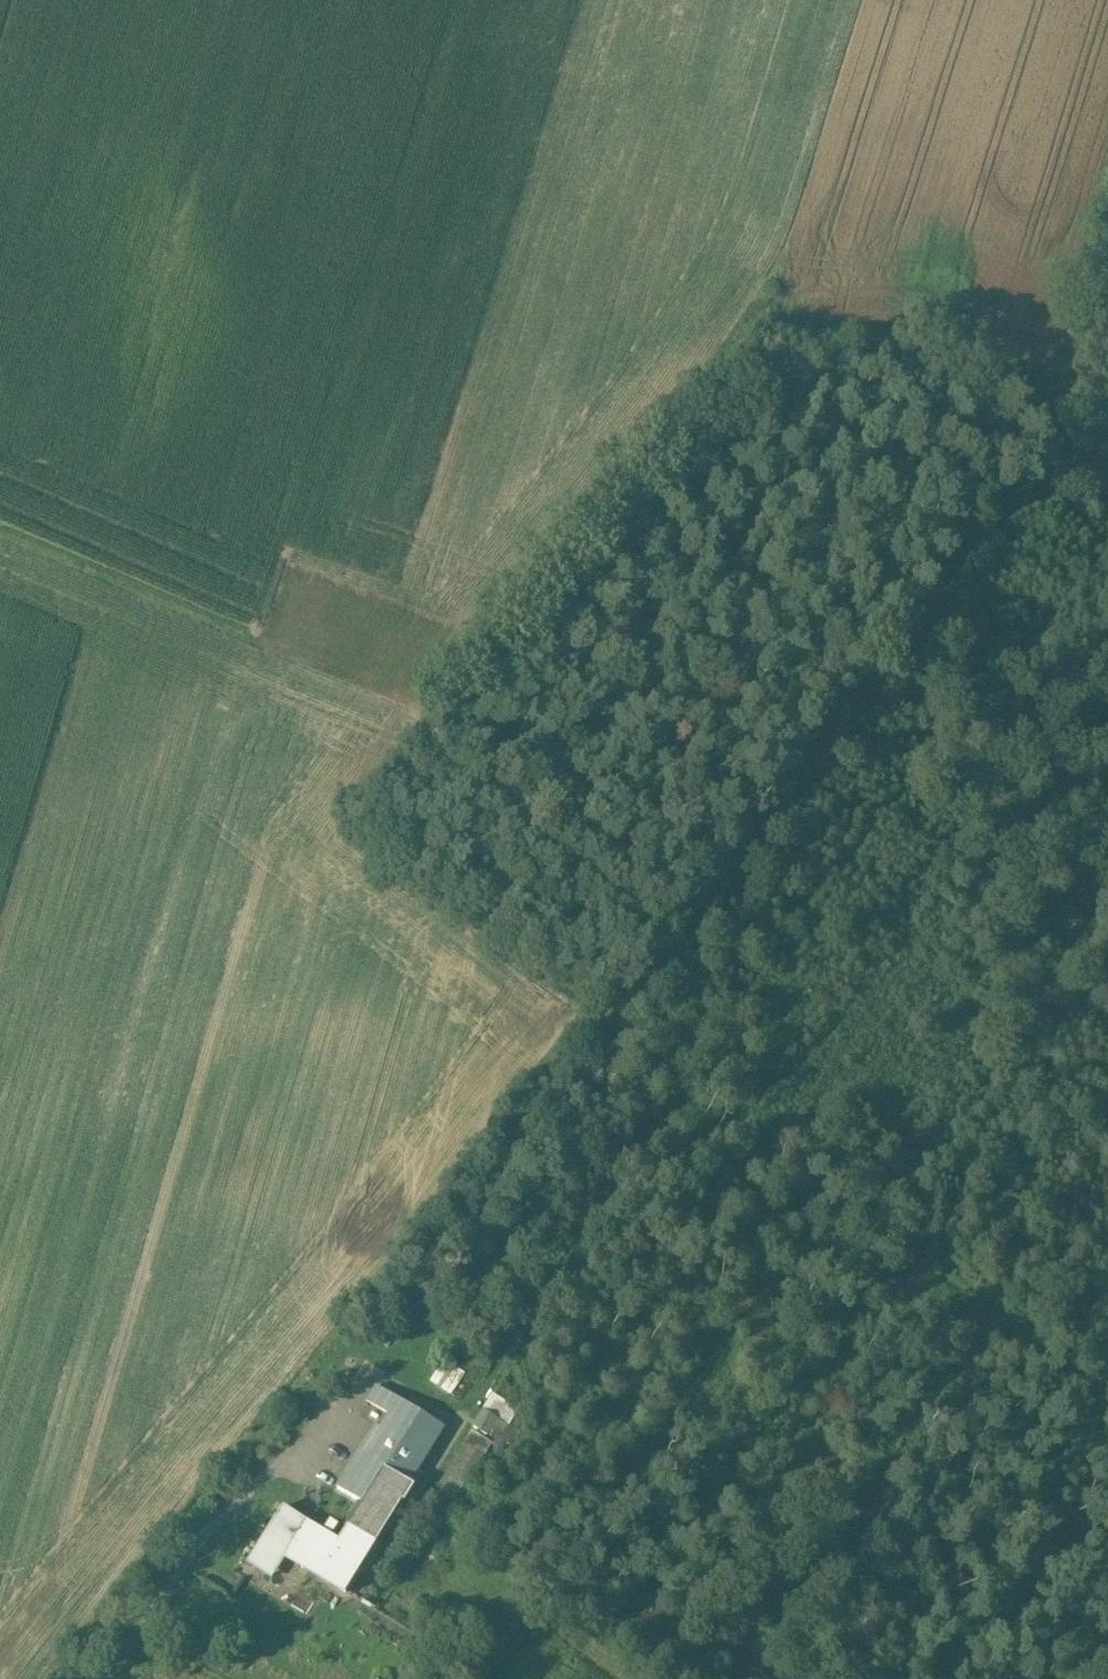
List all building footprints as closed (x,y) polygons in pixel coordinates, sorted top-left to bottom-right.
[(447,1359),(434,1382),(460,1396),(473,1373),(447,1359)] [(399,1404),(375,1388),(359,1414),(383,1429),(399,1404)] [(492,1393),(478,1426),(506,1438),(520,1404),(492,1393)] [(383,1429),(365,1459),(379,1469),(404,1484),(413,1471),(417,1473),(425,1460),(417,1454),(435,1425),(400,1403),(399,1404),(383,1429)] [(365,1459),(357,1455),(335,1489),(358,1503),(379,1469),(365,1459)] [(358,1503),(343,1527),(346,1529),(372,1546),(399,1503),(403,1505),(413,1489),(404,1484),(379,1469),(358,1503)] [(337,1544),(282,1509),(263,1539),(266,1541),(257,1556),(277,1569),(284,1558),(342,1594),(372,1546),(346,1529),(337,1544)]
